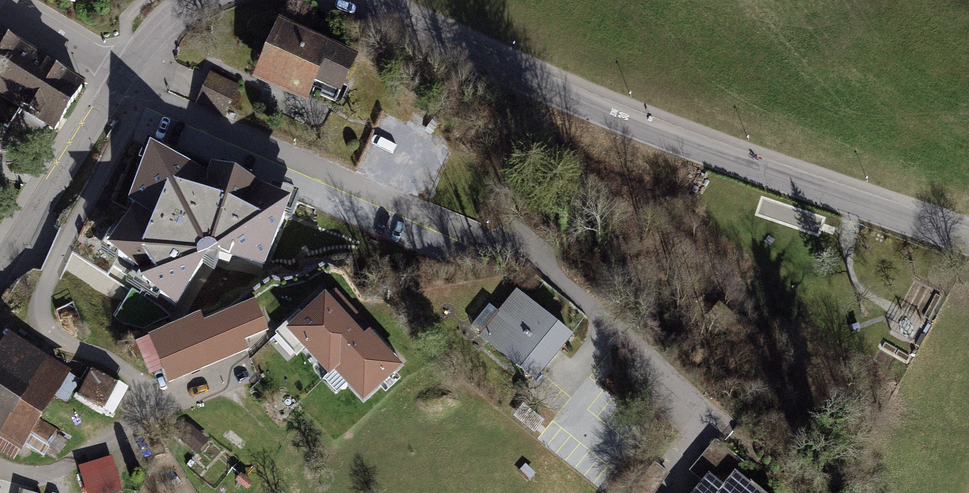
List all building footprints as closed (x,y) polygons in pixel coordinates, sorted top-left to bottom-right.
[(282,30),(260,78),(303,98),(312,79),(324,85),(319,95),(335,102),(354,62),(282,30)] [(20,107),(57,128),(81,87),(15,49),(18,43),(0,32),(0,95),(20,107)] [(238,87),(210,75),(197,104),(225,116),(238,87)] [(140,284),(177,308),(209,260),(264,269),(292,205),(260,186),(211,166),(207,175),(150,151),(128,203),(134,207),(107,251),(139,271),(140,284)] [(515,288),(477,335),(534,381),(573,335),(515,288)] [(114,317),(135,330),(165,311),(132,290),(114,317)] [(329,373),(334,369),(352,352),(341,341),(353,330),(338,314),(324,300),(290,332),(329,373)] [(157,344),(142,351),(153,378),(169,371),(173,380),(218,360),(217,359),(244,347),(240,339),(264,329),(253,304),(203,325),(199,317),(154,336),(157,344)] [(358,325),(353,330),(341,341),(352,352),(334,369),(364,400),(398,368),(376,345),(358,325)] [(0,345),(0,440),(21,452),(71,371),(8,333),(0,345)] [(117,384),(92,370),(78,395),(103,409),(117,384)] [(209,442),(190,425),(178,438),(197,456),(209,442)] [(691,472),(704,483),(711,475),(726,487),(737,474),(740,476),(747,466),(716,441),(691,472)] [(81,468),(89,492),(107,492),(119,489),(110,459),(81,468)] [(740,476),(737,474),(726,487),(711,475),(704,483),(696,492),(761,492),(740,476)]
